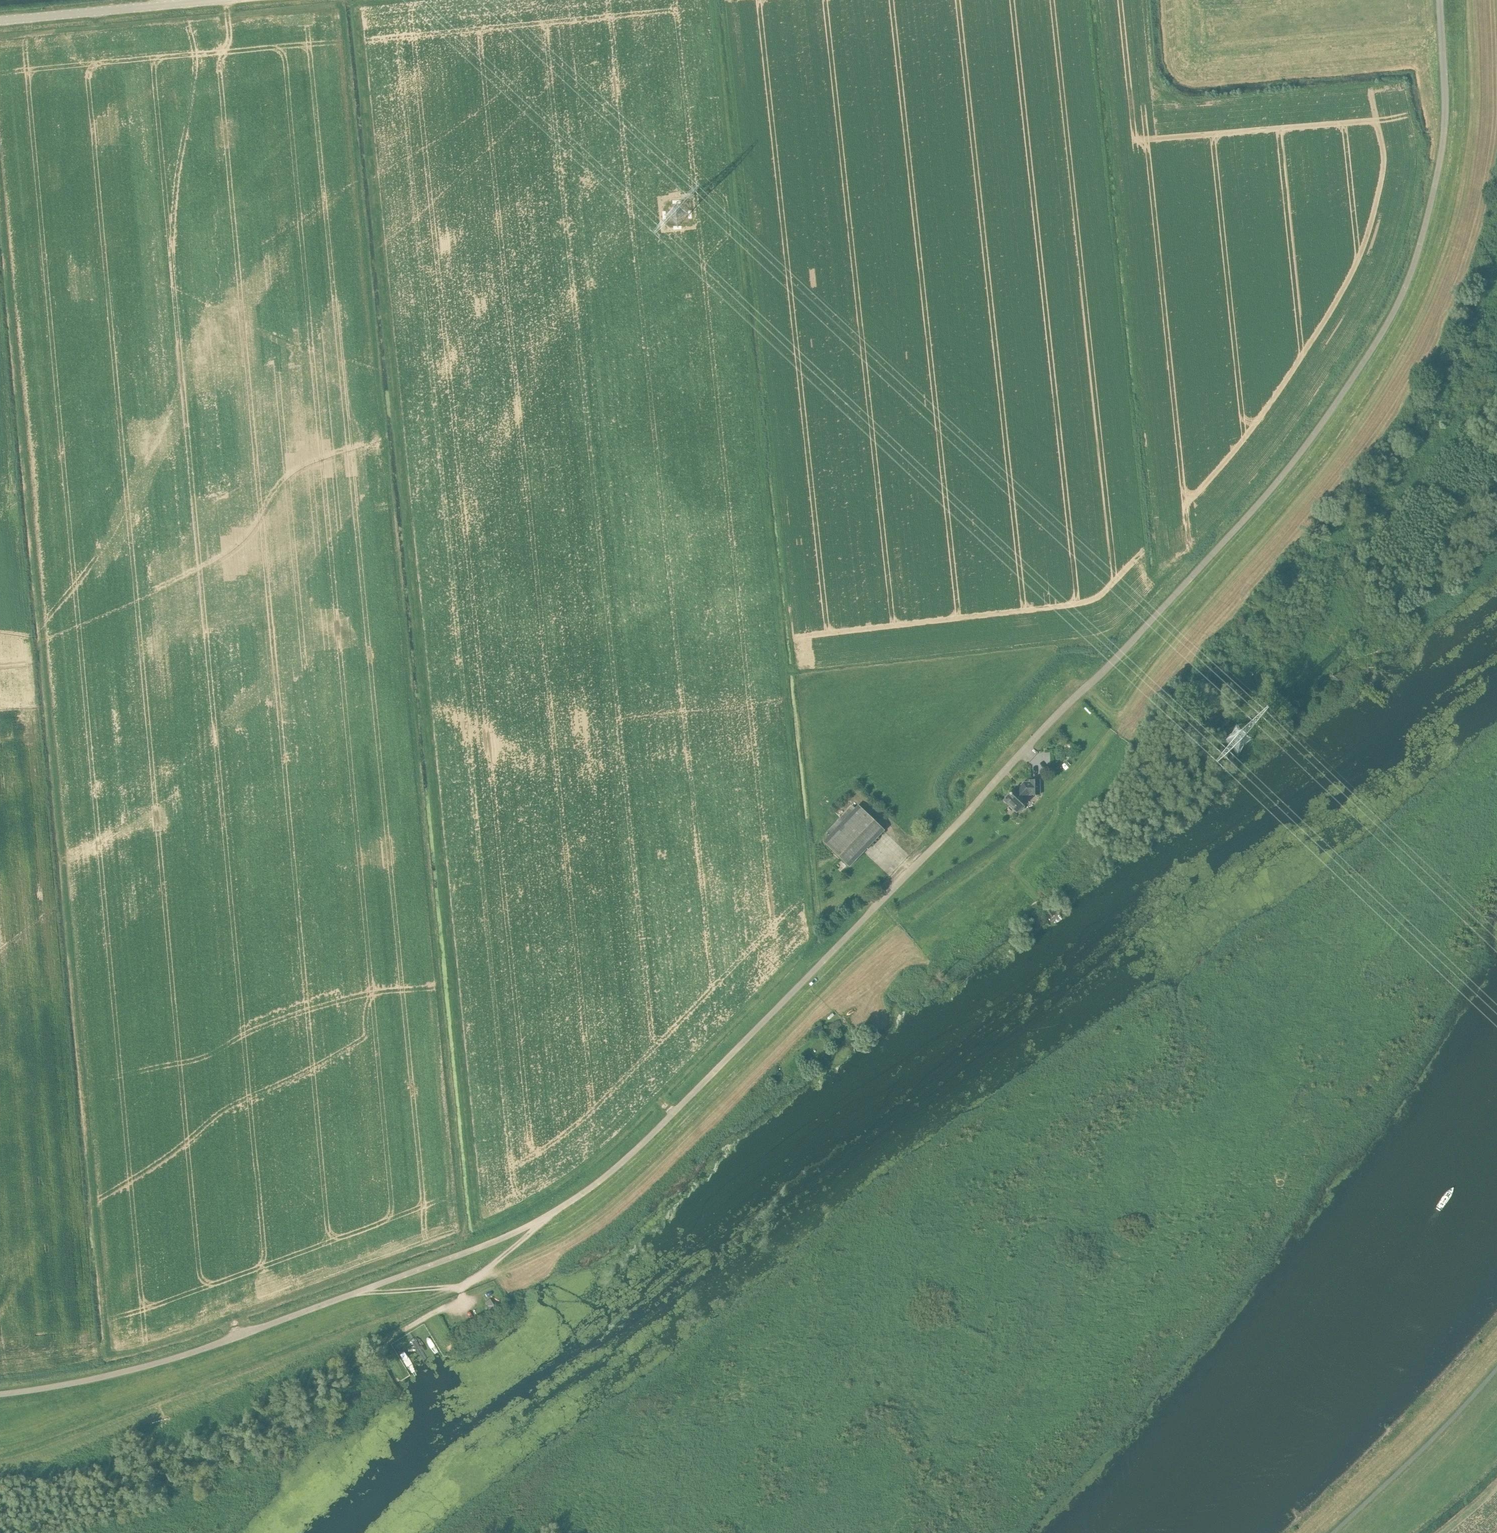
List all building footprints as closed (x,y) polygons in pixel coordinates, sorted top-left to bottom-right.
[(1066,760),(1060,766),(1065,771),(1071,765),(1066,760)] [(1039,794),(1039,780),(1030,780),(1030,782),(1024,783),(1019,788),(1017,786),(1005,799),(1009,802),(1008,803),(1017,812),(1017,811),(1020,811),(1022,810),(1024,809),(1025,807),(1024,804),(1029,799),(1027,796),(1029,794),(1031,794),(1039,794)] [(827,830),(831,834),(823,842),(849,867),(885,830),(859,805),(856,808),(852,804),(827,830)] [(496,1308),(490,1298),(485,1302),(491,1311),(496,1308)]
